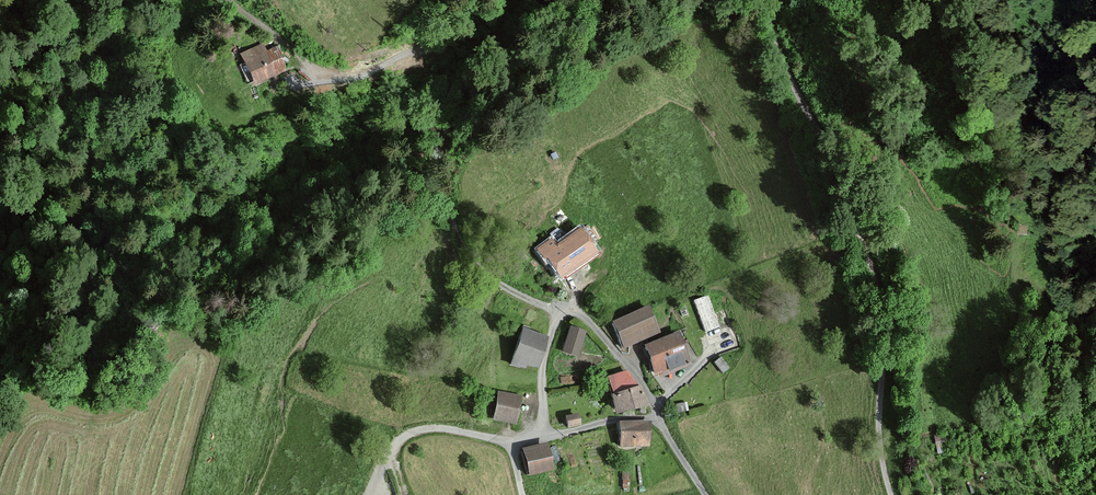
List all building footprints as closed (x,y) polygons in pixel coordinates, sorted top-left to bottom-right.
[(285,70),(275,47),(265,52),(262,45),(240,55),(253,84),(285,70)] [(591,255),(575,232),(551,249),(547,243),(534,253),(542,264),(545,261),(558,279),(591,255)] [(716,327),(705,296),(691,301),(703,332),(716,327)] [(657,333),(645,307),(609,323),(620,349),(657,333)] [(586,331),(572,326),(564,351),(579,355),(586,331)] [(545,337),(518,329),(507,366),(523,370),(524,365),(535,369),(545,337)] [(687,363),(675,333),(640,347),(653,377),(687,363)] [(611,416),(646,406),(635,387),(607,396),(611,416)] [(518,396),(494,393),(490,422),(514,425),(518,396)] [(576,415),(562,418),(564,429),(578,425),(576,415)] [(649,448),(648,423),(617,423),(617,448),(649,448)] [(551,471),(545,445),(520,450),(526,476),(551,471)]
